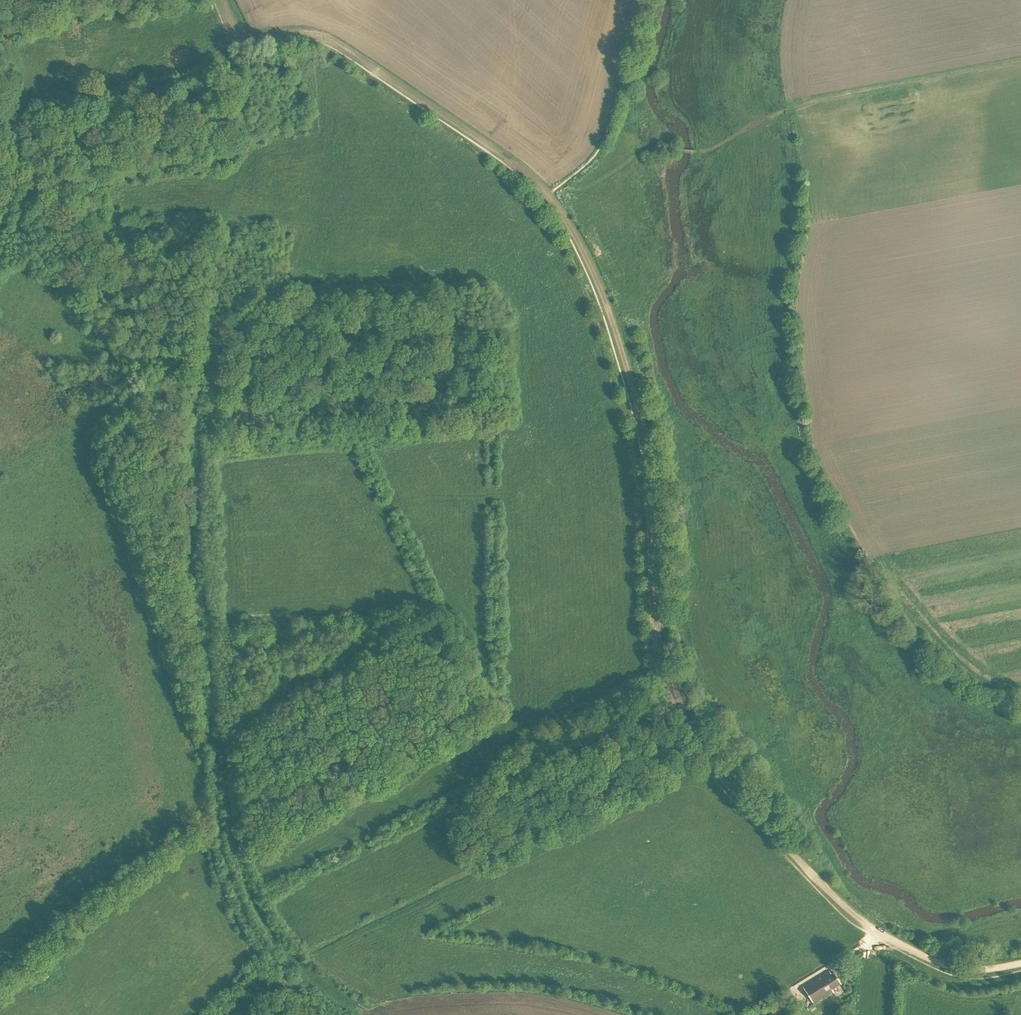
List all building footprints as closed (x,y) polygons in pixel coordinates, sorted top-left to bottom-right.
[(828,971),(803,987),(813,1004),(833,992),(831,989),(840,983),(833,972),(830,974),(828,971)] [(794,1000),(788,991),(778,998),(783,1007),(794,1000)]
